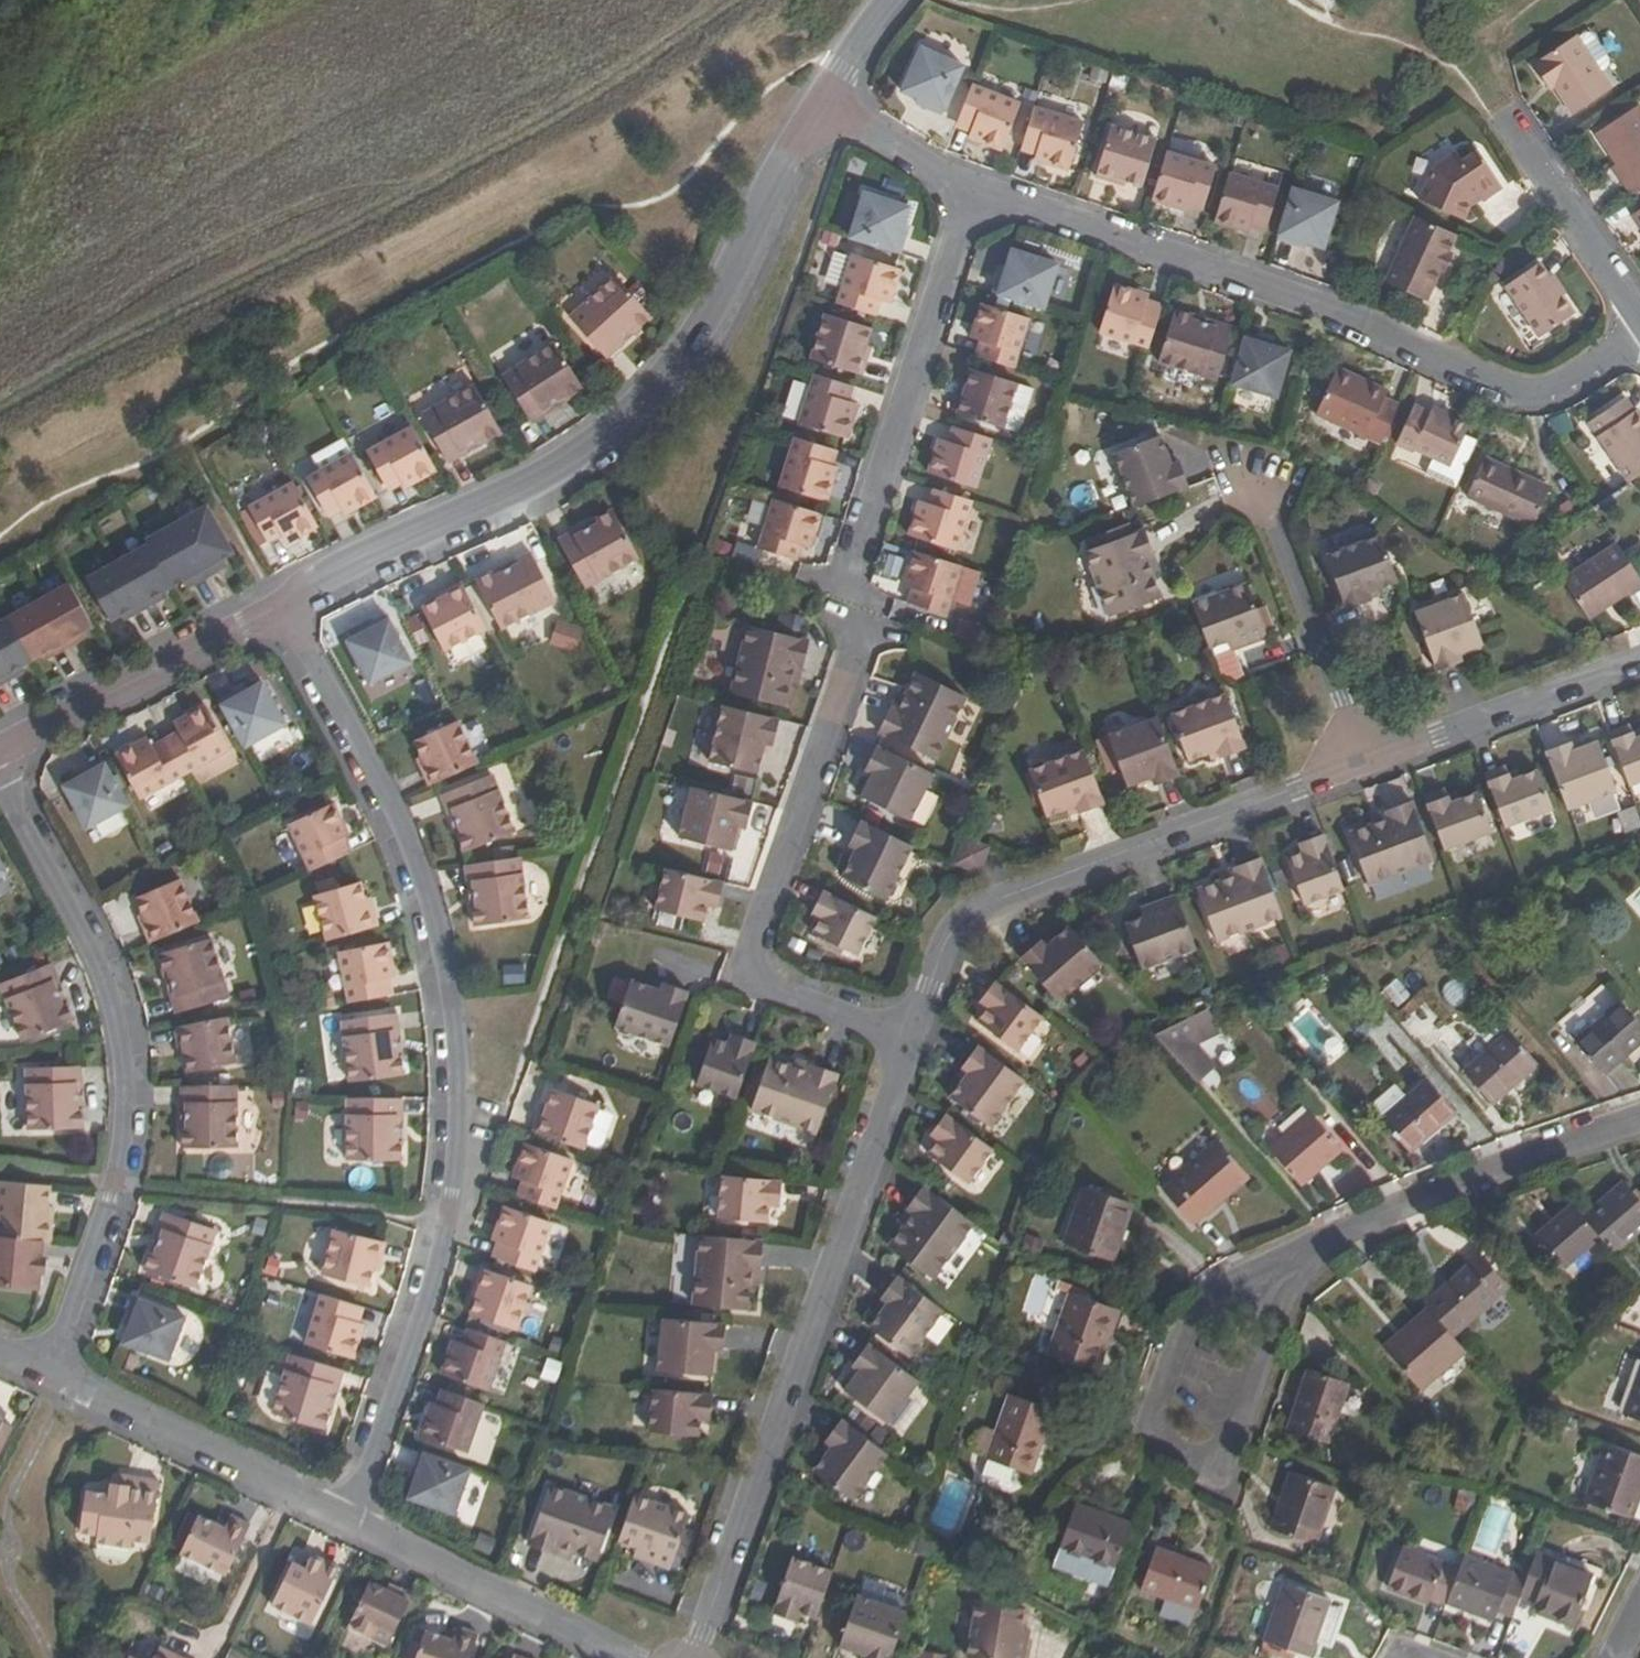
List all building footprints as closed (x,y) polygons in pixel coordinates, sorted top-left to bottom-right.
[(1554,81),(1560,91),(1576,115),(1615,88),(1581,36),(1537,65),(1550,84),(1554,81)] [(935,104),(934,109),(950,115),(969,65),(925,50),(909,94),(924,100),(935,104)] [(1556,93),(1560,91),(1554,81),(1550,84),(1556,93)] [(1027,104),(979,87),(966,123),(981,128),(977,138),(1009,150),(1027,104)] [(923,104),(934,109),(935,104),(924,100),(923,104)] [(1639,195),(1639,107),(1602,131),(1628,171),(1623,175),(1637,197),(1639,195)] [(1088,124),(1040,110),(1029,147),(1042,150),(1041,160),(1074,171),(1088,124)] [(1130,181),(1145,135),(1116,127),(1100,177),(1117,182),(1118,177),(1130,181)] [(1161,139),(1145,135),(1130,181),(1148,186),(1161,139)] [(1434,165),(1420,200),(1467,221),(1473,207),(1504,188),(1472,139),(1434,165)] [(1221,167),(1172,153),(1157,200),(1192,211),(1194,200),(1209,205),(1221,167)] [(1283,188),(1234,174),(1220,221),(1254,231),(1257,221),(1272,225),(1283,188)] [(1117,182),(1129,185),(1130,181),(1118,177),(1117,182)] [(1341,202),(1298,188),(1283,238),(1299,243),(1300,239),(1312,242),(1328,247),(1341,202)] [(868,192),(854,237),(904,252),(909,237),(904,235),(914,207),(868,192)] [(1457,233),(1416,214),(1386,282),(1427,301),(1441,270),(1448,253),(1457,233)] [(1311,247),(1312,242),(1300,239),(1299,243),(1311,247)] [(997,293),(1046,308),(1060,264),(1015,249),(1011,265),(1007,278),(1003,276),(997,293)] [(855,253),(840,302),(876,314),(880,300),(891,303),(902,268),(855,253)] [(1448,253),(1441,270),(1446,273),(1453,255),(1448,253)] [(1574,312),(1540,260),(1506,283),(1540,334),(1574,312)] [(1007,278),(1011,265),(1006,264),(1003,276),(1007,278)] [(639,327),(653,314),(615,273),(570,314),(608,356),(619,345),(616,341),(636,324),(639,327)] [(1151,348),(1164,311),(1149,306),(1152,295),(1118,285),(1102,333),(1151,348)] [(981,357),(1017,368),(1032,319),(987,304),(975,338),(986,341),(981,357)] [(1236,329),(1220,324),(1219,330),(1194,321),(1196,316),(1178,310),(1161,362),(1219,381),(1236,329)] [(874,327),(828,313),(815,358),(863,374),(869,358),(864,356),(874,327)] [(1219,330),(1220,324),(1196,316),(1194,321),(1219,330)] [(619,345),(639,327),(636,324),(616,341),(619,345)] [(1264,340),(1248,335),(1232,385),(1279,398),(1292,352),(1276,348),(1264,344),(1264,340)] [(532,419),(546,410),(544,406),(565,392),(569,396),(584,385),(554,339),(502,373),(532,419)] [(1277,343),(1264,340),(1264,344),(1276,348),(1277,343)] [(1020,383),(975,369),(967,397),(962,396),(957,413),(1006,428),(1020,383)] [(1383,444),(1401,406),(1387,400),(1389,393),(1339,370),(1319,414),(1383,444)] [(852,385),(816,373),(800,422),(846,437),(858,403),(848,400),(852,385)] [(448,460),(463,450),(460,446),(482,434),(486,438),(501,428),(475,381),(421,410),(448,460)] [(544,406),(546,410),(569,396),(565,392),(544,406)] [(1629,483),(1639,476),(1639,410),(1637,412),(1630,400),(1592,424),(1629,483)] [(1452,470),(1470,430),(1433,412),(1430,415),(1416,409),(1398,449),(1413,456),(1415,452),(1452,470)] [(407,485),(438,467),(414,423),(368,449),(387,483),(401,476),(407,485)] [(994,439),(957,427),(952,442),(942,438),(931,473),(978,488),(994,439)] [(460,446),(463,450),(486,438),(482,434),(460,446)] [(1135,507),(1189,486),(1181,461),(1178,462),(1170,465),(1166,454),(1159,435),(1116,451),(1111,458),(1115,468),(1123,472),(1135,507)] [(827,463),(831,448),(795,436),(780,485),(826,500),(837,465),(827,463)] [(347,510),(378,495),(353,450),(308,476),(328,510),(341,503),(347,510)] [(1170,465),(1178,462),(1174,452),(1166,454),(1170,465)] [(1551,485),(1486,456),(1468,496),(1533,523),(1551,485)] [(319,522),(295,478),(249,503),(268,538),(282,531),(287,540),(319,522)] [(974,501),(936,489),(933,504),(921,501),(911,534),(958,550),(974,501)] [(811,546),(822,513),(775,499),(760,547),(797,559),(801,544),(811,546)] [(208,502),(177,520),(205,570),(219,562),(217,558),(223,555),(233,548),(208,502)] [(641,558),(614,509),(604,516),(598,519),(601,523),(578,537),(575,532),(561,540),(587,588),(641,558)] [(598,519),(575,532),(578,537),(601,523),(598,519)] [(177,520),(146,536),(172,582),(183,576),(188,573),(191,578),(205,570),(177,520)] [(1378,578),(1397,573),(1382,533),(1373,524),(1365,528),(1361,535),(1328,548),(1346,602),(1371,592),(1370,589),(1368,582),(1378,578)] [(1155,555),(1164,552),(1155,526),(1094,548),(1117,613),(1169,594),(1161,571),(1155,555)] [(148,541),(118,558),(144,605),(159,596),(156,592),(162,588),(172,582),(148,541)] [(734,543),(731,557),(757,562),(760,547),(734,543)] [(1619,544),(1564,581),(1590,619),(1629,593),(1632,597),(1639,591),(1639,575),(1619,544)] [(946,615),(962,566),(915,551),(903,584),(913,587),(909,603),(946,615)] [(532,552),(518,559),(521,564),(497,576),(495,572),(478,580),(504,628),(558,601),(532,552)] [(1170,568),(1164,552),(1155,555),(1161,571),(1170,568)] [(144,605),(118,558),(87,575),(111,616),(120,612),(125,609),(128,613),(144,605)] [(521,564),(518,559),(495,572),(497,576),(521,564)] [(1237,629),(1242,638),(1268,627),(1249,574),(1198,592),(1214,638),(1229,632),(1237,629)] [(1380,586),(1378,578),(1368,582),(1370,589),(1380,586)] [(71,579),(40,596),(65,643),(80,635),(78,630),(84,627),(94,622),(71,579)] [(491,634),(466,588),(451,594),(453,599),(442,604),(427,612),(448,656),(491,634)] [(453,599),(451,594),(440,599),(442,604),(453,599)] [(1483,643),(1465,594),(1416,612),(1437,672),(1462,663),(1459,652),(1483,643)] [(40,596),(9,613),(32,655),(42,650),(48,647),(50,652),(65,643),(40,596)] [(0,618),(0,667),(5,676),(20,668),(17,664),(23,661),(32,655),(9,613),(0,618)] [(555,619),(547,643),(573,652),(581,628),(555,619)] [(785,629),(797,630),(799,622),(787,619),(785,629)] [(380,633),(368,639),(352,646),(376,691),(417,668),(392,621),(377,629),(380,633)] [(778,703),(784,679),(788,662),(797,664),(803,639),(742,624),(726,690),(778,703)] [(366,635),(368,639),(380,633),(377,629),(366,635)] [(1233,641),(1242,638),(1237,629),(1229,632),(1233,641)] [(788,662),(784,679),(794,681),(797,664),(788,662)] [(898,711),(889,708),(879,729),(937,757),(966,696),(917,672),(907,694),(898,711)] [(220,696),(246,743),(287,720),(263,678),(248,686),(237,692),(235,688),(220,696)] [(237,692),(248,686),(245,683),(235,688),(237,692)] [(898,690),(889,708),(898,711),(907,694),(898,690)] [(1189,760),(1208,754),(1219,750),(1221,757),(1222,759),(1246,749),(1227,696),(1189,710),(1183,705),(1175,708),(1174,717),(1189,760)] [(166,733),(185,767),(230,743),(206,699),(175,717),(179,726),(166,733)] [(774,744),(780,719),(725,705),(716,743),(709,746),(707,755),(711,758),(711,760),(759,772),(764,752),(766,743),(772,743),(774,744)] [(430,782),(478,760),(457,717),(415,737),(421,751),(428,764),(423,766),(430,782)] [(1156,784),(1181,775),(1160,717),(1110,734),(1128,785),(1153,777),(1156,784)] [(1611,730),(1632,785),(1639,782),(1639,738),(1638,739),(1634,730),(1631,724),(1611,730)] [(139,792),(185,767),(166,733),(151,741),(145,732),(115,748),(139,792)] [(1596,741),(1573,749),(1575,755),(1598,746),(1596,741)] [(770,753),(772,743),(766,743),(764,752),(770,753)] [(1572,745),(1549,753),(1569,808),(1618,790),(1602,744),(1598,746),(1575,755),(1573,749),(1572,745)] [(912,818),(934,773),(878,745),(866,769),(874,773),(864,795),(912,818)] [(1080,815),(1106,804),(1086,750),(1047,765),(1043,759),(1033,763),(1034,768),(1030,770),(1048,816),(1067,810),(1076,806),(1079,811),(1080,815)] [(1219,750),(1208,754),(1211,760),(1221,757),(1219,750)] [(428,764),(421,751),(417,753),(423,766),(428,764)] [(88,824),(129,801),(103,755),(88,763),(90,768),(81,773),(65,782),(88,824)] [(78,769),(81,773),(90,768),(88,763),(78,769)] [(1506,767),(1488,774),(1507,827),(1554,809),(1541,770),(1520,776),(1511,780),(1509,773),(1506,767)] [(443,788),(449,804),(453,802),(463,826),(459,827),(466,844),(515,825),(492,769),(443,788)] [(1511,780),(1520,776),(1518,770),(1509,773),(1511,780)] [(748,826),(754,802),(693,787),(681,836),(734,849),(740,826),(748,826)] [(1426,797),(1446,849),(1493,831),(1479,793),(1460,799),(1450,802),(1447,795),(1444,790),(1426,797)] [(1450,802),(1460,799),(1456,791),(1447,795),(1450,802)] [(312,867),(347,850),(340,835),(349,830),(334,797),(290,819),(312,867)] [(453,802),(449,804),(459,827),(463,826),(453,802)] [(1390,820),(1373,826),(1352,835),(1369,884),(1434,861),(1413,803),(1387,811),(1390,820)] [(1639,825),(1639,822),(1634,805),(1601,816),(1608,837),(1639,825)] [(1069,816),(1079,811),(1076,806),(1067,810),(1069,816)] [(1371,817),(1373,826),(1390,820),(1387,811),(1371,817)] [(896,883),(914,846),(861,821),(850,844),(852,845),(860,849),(854,860),(847,875),(888,896),(896,895),(899,886),(896,883)] [(1305,906),(1346,891),(1324,834),(1308,840),(1309,846),(1301,849),(1303,853),(1288,859),(1305,906)] [(982,869),(991,845),(966,837),(958,861),(982,869)] [(1299,843),(1301,849),(1309,846),(1308,840),(1299,843)] [(846,855),(854,860),(860,849),(852,845),(846,855)] [(720,873),(726,854),(708,848),(703,867),(720,873)] [(8,867),(0,855),(0,872),(8,867)] [(1218,940),(1283,917),(1261,857),(1235,867),(1237,875),(1222,881),(1199,889),(1218,940)] [(526,921),(517,861),(464,869),(467,886),(472,885),(477,911),(472,912),(475,928),(526,921)] [(1219,873),(1222,881),(1237,875),(1235,867),(1219,873)] [(722,898),(726,883),(667,868),(656,910),(704,921),(709,906),(713,906),(716,897),(722,898)] [(143,923),(150,939),(199,918),(180,874),(136,894),(143,911),(148,921),(143,923)] [(315,891),(329,936),(379,922),(374,906),(370,907),(366,895),(361,878),(338,884),(335,874),(318,879),(321,889),(315,891)] [(467,886),(472,912),(477,911),(472,885),(467,886)] [(861,954),(879,918),(824,891),(817,905),(824,908),(820,917),(824,919),(817,933),(861,954)] [(1144,970),(1199,951),(1178,896),(1150,906),(1152,916),(1144,918),(1127,925),(1144,970)] [(720,908),(722,898),(716,897),(713,906),(720,908)] [(814,914),(820,917),(824,908),(817,905),(814,914)] [(1141,909),(1144,918),(1152,916),(1150,906),(1141,909)] [(139,913),(143,923),(148,921),(143,911),(139,913)] [(1046,948),(1041,944),(1040,942),(1022,959),(1060,1001),(1090,976),(1095,977),(1102,970),(1103,963),(1071,927),(1054,941),(1046,948)] [(177,992),(172,993),(177,1011),(230,994),(212,935),(160,950),(165,968),(170,967),(177,992)] [(1050,936),(1041,944),(1046,948),(1054,941),(1050,936)] [(351,999),(389,991),(386,976),(396,974),(389,939),(341,948),(351,999)] [(23,1039),(76,1021),(70,1004),(65,1005),(58,981),(62,979),(57,963),(4,979),(23,1039)] [(165,968),(172,993),(177,992),(170,967),(165,968)] [(1394,976),(1381,988),(1397,1005),(1410,993),(1394,976)] [(663,991),(653,987),(633,981),(617,1028),(621,1030),(620,1034),(631,1038),(636,1034),(672,1046),(691,991),(665,981),(664,985),(663,991)] [(1018,1051),(1044,1016),(997,981),(987,994),(993,999),(986,1008),(989,1010),(980,1021),(1018,1051)] [(655,982),(653,987),(663,991),(664,985),(655,982)] [(980,1003),(986,1008),(993,999),(987,994),(980,1003)] [(1595,1076),(1639,1035),(1612,1003),(1566,1044),(1595,1076)] [(1216,1066),(1204,1041),(1220,1033),(1206,1005),(1160,1028),(1186,1081),(1216,1066)] [(406,1073),(404,1055),(398,1055),(395,1029),(400,1028),(398,1012),(344,1018),(352,1081),(406,1073)] [(239,1060),(230,1013),(178,1023),(181,1039),(186,1039),(188,1050),(191,1068),(239,1060)] [(398,1055),(404,1055),(400,1028),(395,1029),(398,1055)] [(741,1041),(743,1036),(733,1033),(731,1037),(741,1041)] [(1456,1071),(1486,1102),(1526,1066),(1498,1034),(1456,1071)] [(737,1098),(758,1040),(743,1036),(741,1041),(731,1037),(728,1042),(712,1037),(697,1085),(737,1098)] [(1026,1080),(979,1046),(963,1069),(966,1072),(970,1076),(964,1082),(951,1099),(989,1129),(992,1126),(997,1127),(1003,1119),(1001,1113),(1026,1080)] [(85,1079),(84,1062),(29,1064),(31,1126),(86,1123),(86,1105),(81,1105),(81,1079),(85,1079)] [(794,1066),(792,1075),(807,1080),(811,1072),(794,1066)] [(769,1067),(765,1077),(753,1114),(752,1118),(816,1139),(835,1080),(811,1072),(807,1080),(792,1075),(769,1067)] [(970,1076),(966,1072),(959,1078),(964,1082),(970,1076)] [(753,1114),(765,1077),(756,1076),(744,1112),(753,1114)] [(240,1081),(185,1081),(185,1098),(190,1098),(190,1124),(185,1125),(184,1144),(239,1144),(240,1081)] [(1447,1112),(1419,1082),(1374,1122),(1402,1153),(1447,1112)] [(537,1130),(587,1148),(602,1104),(556,1088),(552,1103),(547,1116),(543,1115),(537,1130)] [(403,1110),(403,1095),(349,1094),(349,1156),(403,1157),(403,1137),(398,1138),(399,1110),(403,1110)] [(547,1116),(552,1103),(547,1101),(543,1115),(547,1116)] [(994,1148),(946,1113),(935,1127),(940,1132),(935,1138),(939,1141),(929,1154),(967,1183),(994,1148)] [(1293,1186),(1334,1148),(1304,1116),(1262,1153),(1293,1186)] [(930,1135),(935,1138),(940,1132),(935,1127),(930,1135)] [(522,1195),(559,1208),(576,1158),(529,1143),(518,1177),(527,1180),(522,1195)] [(1161,1196),(1187,1227),(1200,1216),(1201,1218),(1245,1180),(1217,1147),(1173,1184),(1174,1185),(1161,1196)] [(782,1197),(784,1180),(724,1175),(720,1219),(768,1224),(769,1206),(775,1206),(776,1196),(782,1197)] [(43,1237),(49,1238),(52,1216),(46,1215),(47,1205),(49,1184),(0,1179),(0,1233),(43,1237)] [(1572,1219),(1591,1238),(1606,1253),(1639,1222),(1639,1189),(1630,1199),(1613,1183),(1576,1215),(1572,1219)] [(933,1280),(975,1224),(924,1185),(907,1209),(914,1214),(904,1228),(889,1247),(933,1280)] [(1128,1206),(1082,1187),(1059,1242),(1106,1261),(1128,1206)] [(165,1204),(159,1221),(165,1221),(158,1247),(152,1246),(147,1263),(199,1279),(217,1220),(165,1204)] [(501,1258),(537,1271),(554,1221),(507,1206),(496,1240),(506,1243),(501,1258)] [(897,1222),(904,1228),(914,1214),(907,1209),(897,1222)] [(1556,1270),(1591,1238),(1572,1219),(1563,1209),(1530,1241),(1556,1270)] [(165,1221),(159,1221),(152,1246),(158,1247),(165,1221)] [(373,1254),(377,1255),(382,1239),(333,1222),(318,1267),(363,1281),(368,1266),(373,1254)] [(38,1287),(39,1270),(41,1254),(43,1237),(0,1233),(0,1283),(38,1287)] [(763,1268),(766,1241),(702,1235),(695,1305),(751,1310),(753,1285),(754,1267),(763,1268)] [(1418,1302),(1423,1309),(1458,1344),(1501,1304),(1494,1296),(1503,1287),(1467,1247),(1456,1257),(1461,1262),(1418,1302)] [(373,1268),(377,1255),(373,1254),(368,1266),(373,1268)] [(479,1282),(475,1295),(469,1312),(514,1326),(529,1282),(480,1266),(474,1282),(479,1282)] [(762,1286),(763,1268),(754,1267),(753,1285),(762,1286)] [(920,1342),(943,1309),(897,1275),(881,1298),(883,1300),(888,1304),(881,1313),(870,1329),(909,1358),(912,1355),(917,1356),(924,1347),(920,1342)] [(471,1295),(475,1295),(479,1282),(474,1282),(471,1295)] [(357,1300),(319,1288),(305,1339),(352,1352),(362,1318),(352,1316),(357,1300)] [(1044,1355),(1090,1371),(1111,1308),(1065,1293),(1044,1355)] [(134,1312),(130,1323),(124,1340),(169,1355),(184,1311),(135,1294),(129,1310),(134,1312)] [(877,1308),(881,1313),(888,1304),(883,1300),(877,1308)] [(1418,1388),(1462,1349),(1458,1344),(1423,1309),(1381,1348),(1418,1388)] [(125,1323),(130,1323),(134,1312),(129,1310),(125,1323)] [(722,1350),(725,1323),(662,1317),(657,1370),(711,1375),(714,1349),(722,1350)] [(505,1340),(468,1328),(463,1342),(453,1340),(441,1373),(489,1389),(505,1340)] [(890,1423),(920,1381),(870,1344),(854,1366),(861,1372),(847,1392),(890,1423)] [(338,1381),(342,1366),(291,1349),(273,1409),(324,1424),(330,1406),(326,1405),(333,1381),(338,1381)] [(544,1357),(539,1378),(555,1382),(560,1361),(544,1357)] [(1285,1432),(1323,1445),(1343,1383),(1307,1370),(1285,1432)] [(1639,1419),(1639,1371),(1625,1414),(1639,1419)] [(330,1406),(338,1381),(333,1381),(326,1405),(330,1406)] [(712,1411),(713,1394),(654,1389),(649,1432),(698,1437),(699,1421),(705,1421),(706,1411),(712,1411)] [(467,1451),(484,1402),(447,1390),(442,1406),(430,1402),(420,1435),(467,1451)] [(1056,1412),(1012,1395),(986,1463),(1032,1479),(1056,1412)] [(864,1487),(888,1453),(840,1418),(825,1440),(828,1443),(833,1447),(826,1456),(814,1472),(852,1500),(860,1500),(866,1492),(864,1487)] [(1625,1513),(1639,1471),(1639,1452),(1603,1439),(1581,1497),(1625,1513)] [(822,1452),(826,1456),(833,1447),(828,1443),(822,1452)] [(453,1511),(468,1467),(418,1450),(413,1466),(417,1468),(413,1479),(408,1496),(453,1511)] [(409,1479),(413,1479),(417,1468),(413,1466),(409,1479)] [(1269,1530),(1311,1544),(1331,1487),(1289,1473),(1269,1530)] [(123,1498),(126,1476),(112,1475),(109,1497),(123,1498)] [(159,1480),(126,1476),(123,1498),(109,1497),(85,1494),(81,1534),(96,1536),(96,1546),(131,1550),(131,1541),(152,1543),(159,1480)] [(637,1485),(618,1542),(643,1550),(641,1559),(667,1569),(689,1503),(637,1485)] [(559,1547),(575,1552),(599,1560),(617,1509),(551,1487),(531,1548),(556,1556),(559,1547)] [(1062,1555),(1114,1573),(1130,1530),(1077,1512),(1062,1555)] [(231,1516),(228,1523),(224,1530),(215,1525),(198,1517),(180,1555),(226,1579),(251,1527),(231,1516)] [(224,1530),(228,1523),(219,1519),(215,1525),(224,1530)] [(491,1553),(495,1536),(476,1532),(472,1549),(491,1553)] [(571,1562),(575,1552),(559,1547),(556,1556),(571,1562)] [(1434,1597),(1447,1602),(1459,1570),(1403,1550),(1388,1592),(1430,1608),(1434,1597)] [(1142,1594),(1196,1612),(1210,1572),(1156,1552),(1142,1594)] [(1459,1570),(1447,1602),(1494,1620),(1499,1608),(1511,1613),(1520,1590),(1525,1575),(1466,1552),(1459,1570)] [(1525,1575),(1520,1590),(1536,1597),(1532,1608),(1573,1623),(1590,1574),(1534,1553),(1525,1575)] [(311,1572),(318,1558),(310,1554),(304,1569),(311,1572)] [(816,1617),(832,1572),(792,1557),(773,1612),(787,1618),(788,1614),(799,1617),(801,1612),(816,1617)] [(337,1567),(318,1558),(311,1572),(304,1569),(289,1562),(268,1605),(310,1624),(337,1567)] [(385,1649),(409,1601),(387,1591),(370,1583),(347,1631),(385,1649)] [(387,1591),(409,1601),(412,1595),(390,1585),(387,1591)] [(1261,1657),(1290,1657),(1292,1653),(1305,1657),(1326,1602),(1280,1586),(1255,1656),(1261,1657)] [(905,1616),(864,1601),(866,1597),(856,1594),(851,1597),(835,1642),(855,1649),(864,1653),(862,1657),(891,1657),(905,1616)] [(1029,1645),(1021,1643),(1025,1618),(973,1610),(964,1657),(1027,1657),(1029,1645)] [(788,1614),(787,1618),(797,1622),(799,1617),(788,1614)] [(444,1638),(425,1632),(417,1657),(468,1657),(476,1634),(458,1628),(456,1634),(453,1641),(444,1638)] [(446,1631),(444,1638),(453,1641),(456,1634),(446,1631)] [(855,1649),(854,1656),(860,1657),(862,1657),(864,1653),(855,1649)] [(920,1657),(945,1657),(946,1655),(922,1649),(920,1657)]
